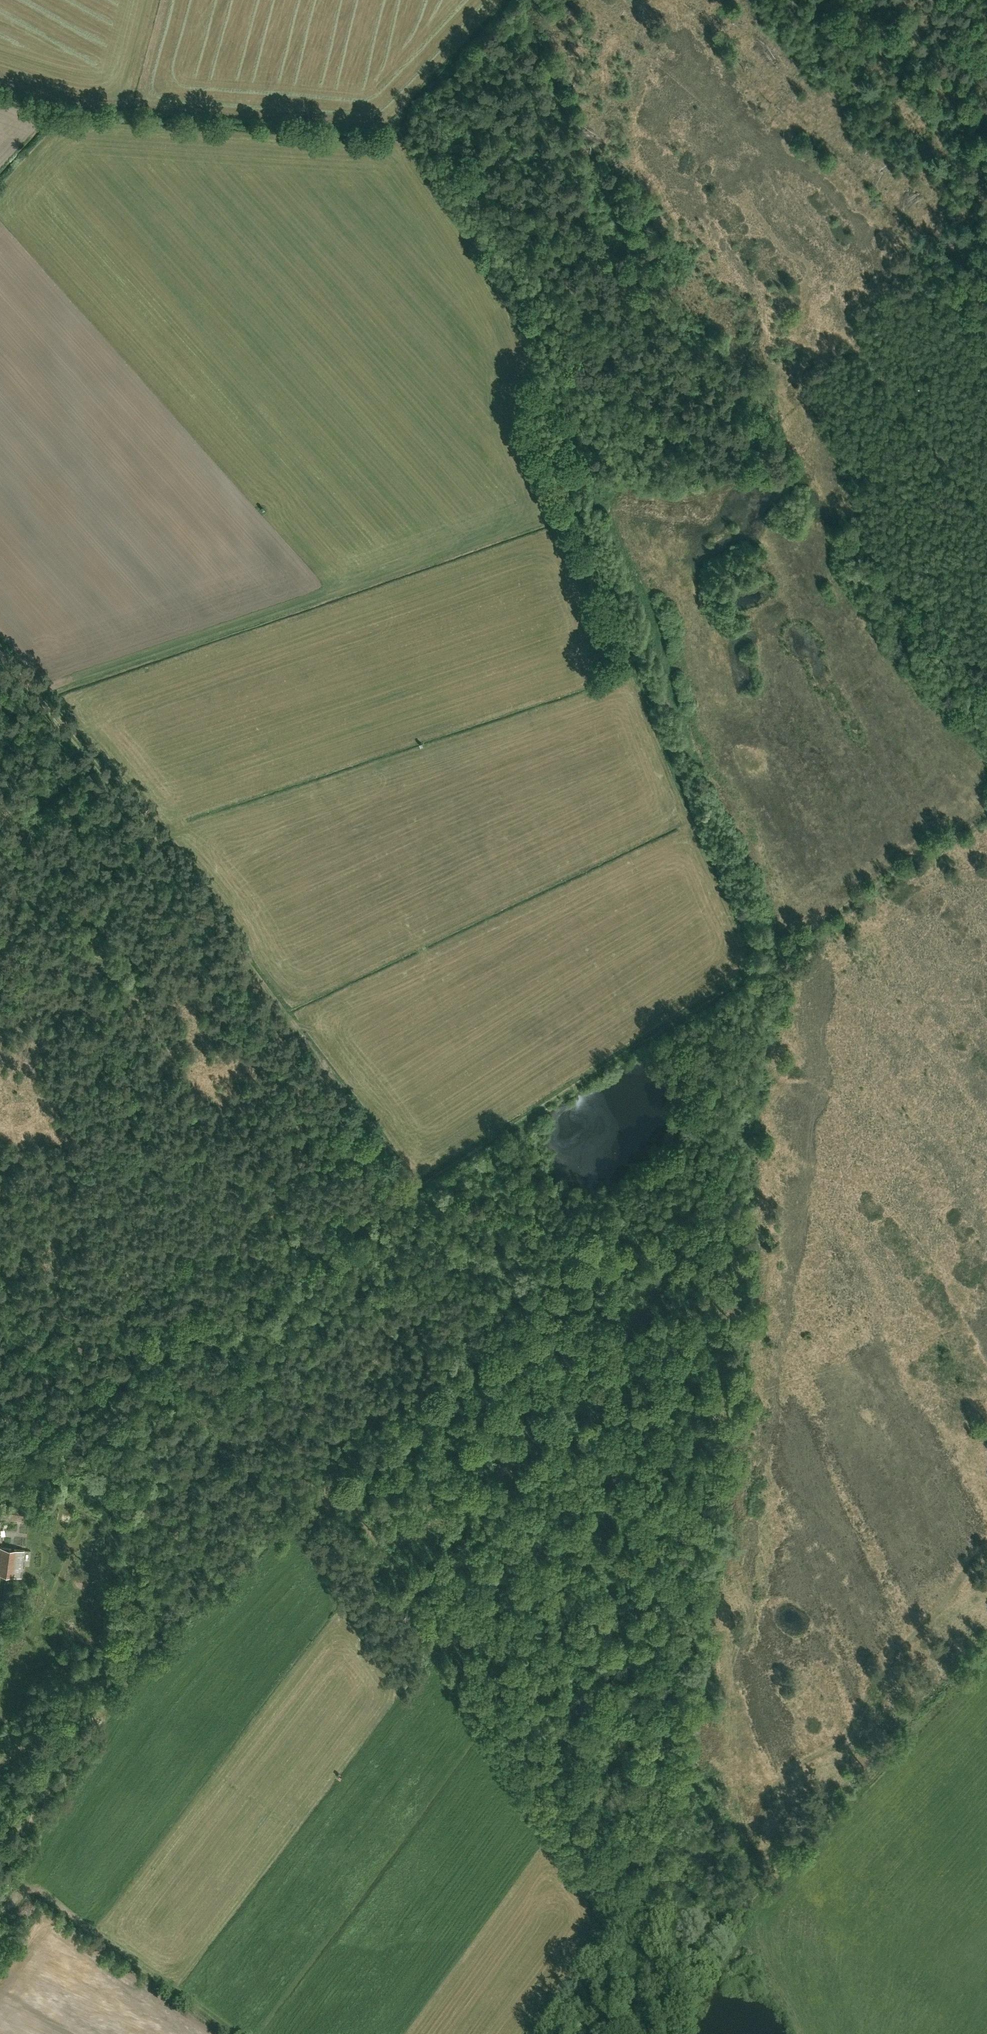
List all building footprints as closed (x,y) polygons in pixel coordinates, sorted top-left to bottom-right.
[(22,1576),(25,1550),(0,1547),(0,1575),(22,1576)]
